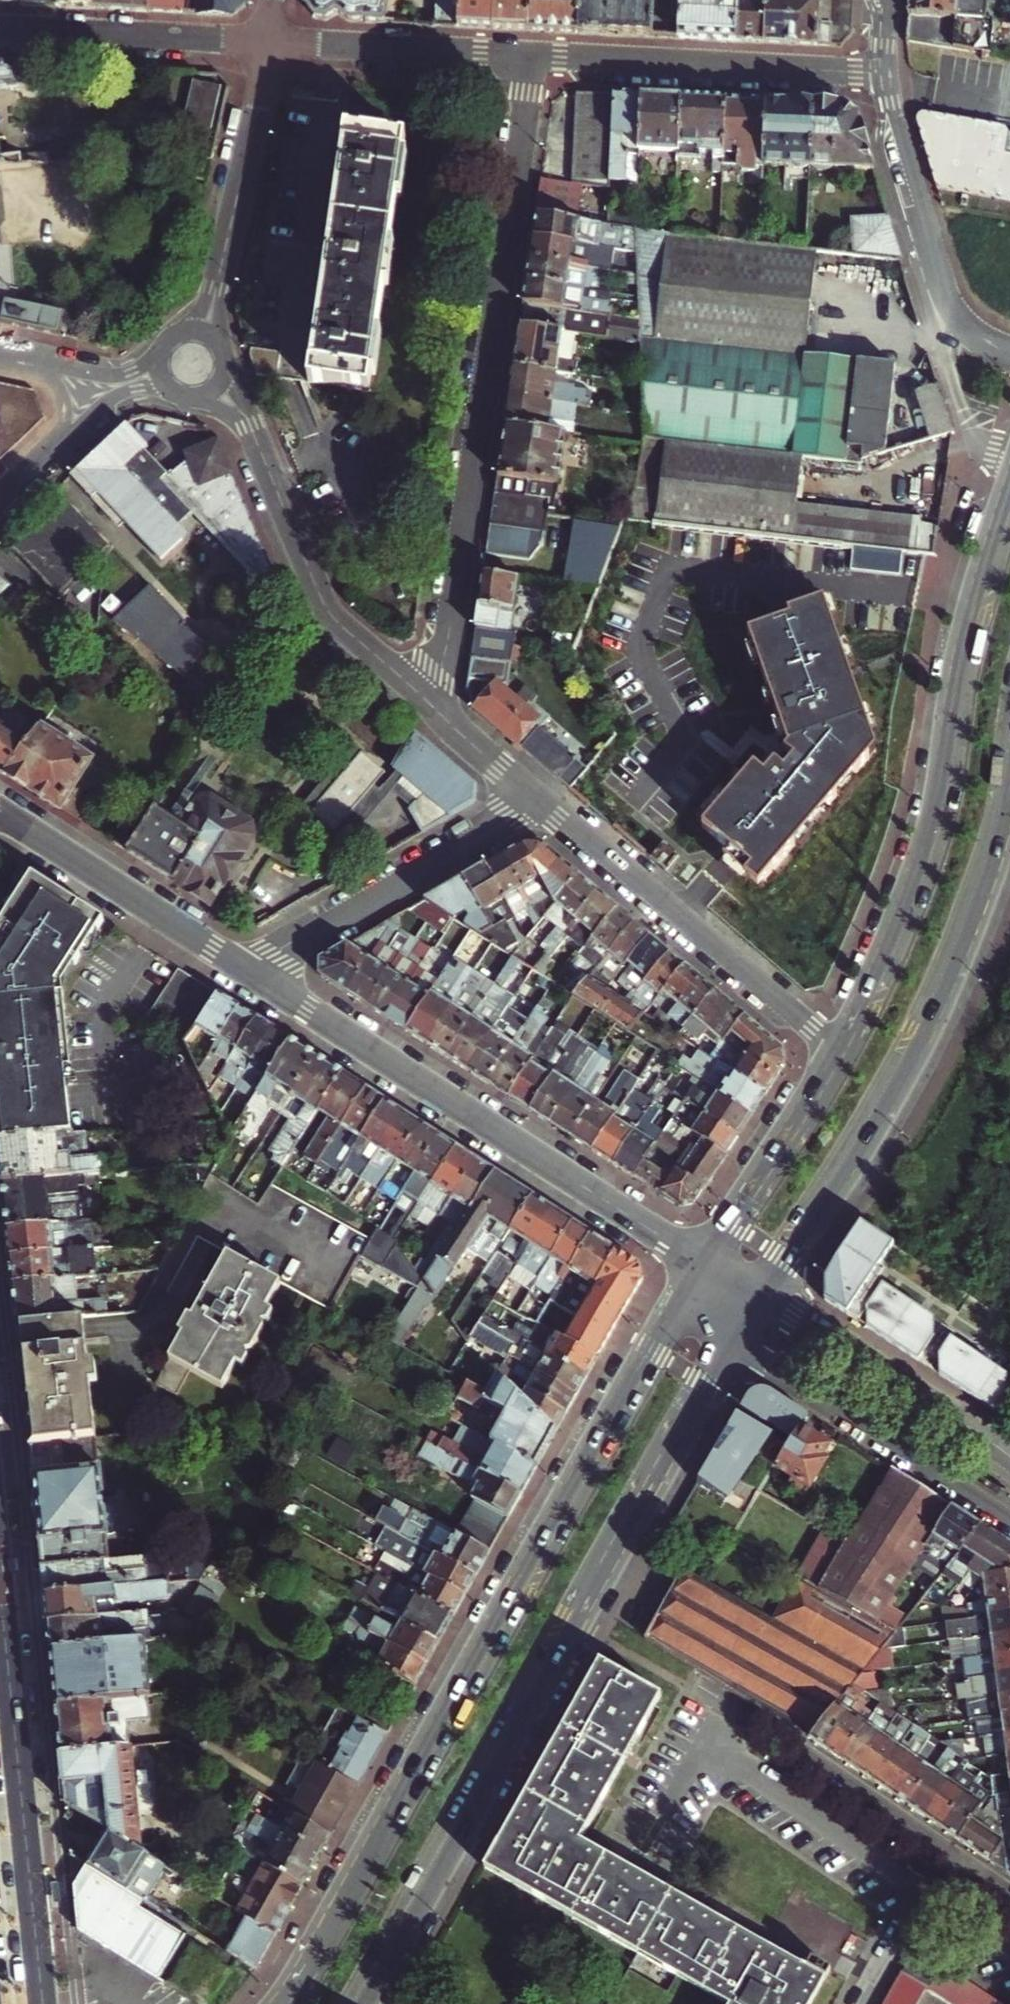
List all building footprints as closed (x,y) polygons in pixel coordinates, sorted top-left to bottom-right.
[(93,8),(149,11),(149,0),(93,0),(93,8)] [(149,11),(197,14),(198,0),(149,0),(149,11)] [(197,14),(234,15),(245,8),(246,0),(198,0),(197,14)] [(305,7),(309,8),(314,16),(314,18),(327,19),(337,13),(343,17),(347,19),(351,21),(356,21),(363,20),(365,22),(384,22),(389,0),(307,0),(305,7)] [(435,25),(457,27),(459,0),(436,0),(435,5),(435,25)] [(457,27),(492,29),(494,0),(459,0),(457,27)] [(492,29),(527,31),(529,0),(494,0),(492,29)] [(527,31),(580,33),(582,0),(529,0),(527,31)] [(580,33),(678,38),(680,0),(582,0),(580,33)] [(678,38),(735,40),(737,0),(680,0),(678,38)] [(735,40),(764,42),(766,0),(737,0),(735,40)] [(764,42),(841,47),(851,34),(855,0),(766,0),(764,42)] [(906,37),(991,51),(993,21),(986,20),(987,0),(909,0),(906,37)] [(0,62),(0,88),(20,86),(18,63),(0,62)] [(191,118),(224,124),(230,82),(198,77),(191,118)] [(575,94),(571,183),(583,185),(612,189),(612,181),(614,95),(575,94)] [(640,96),(614,95),(612,181),(638,182),(639,157),(640,96)] [(681,98),(640,96),(639,157),(679,160),(679,157),(681,98)] [(726,100),(681,98),(679,157),(702,157),(702,152),(715,152),(715,175),(725,175),(725,165),(726,100)] [(766,102),(726,100),(725,165),(738,166),(744,170),(758,170),(758,166),(765,166),(765,165),(766,102)] [(814,104),(766,102),(765,165),(788,166),(788,176),(812,176),(814,104)] [(845,105),(814,104),(812,176),(812,178),(838,179),(838,168),(874,168),(857,114),(845,105)] [(917,118),(938,189),(1009,201),(1009,131),(1003,123),(922,110),(917,118)] [(401,139),(345,132),(310,380),(367,388),(401,139)] [(25,166),(23,155),(2,157),(0,143),(0,169),(25,166)] [(579,220),(583,185),(571,183),(541,178),(536,213),(579,220)] [(611,211),(611,225),(636,229),(638,216),(611,211)] [(590,244),(638,251),(636,229),(611,225),(579,220),(536,213),(533,236),(590,244)] [(895,239),(888,217),(854,221),(856,240),(895,239)] [(626,519),(935,555),(945,520),(937,522),(937,527),(922,525),(923,515),(798,503),(803,458),(863,464),(863,460),(888,452),(895,367),(804,355),(817,251),(636,229),(638,251),(642,319),(642,343),(646,437),(637,490),(626,519)] [(589,253),(590,244),(533,236),(530,257),(618,270),(619,262),(616,262),(616,256),(589,253)] [(902,260),(895,239),(856,240),(859,255),(902,260)] [(66,336),(69,316),(9,301),(2,252),(0,253),(0,321),(66,336)] [(616,278),(618,270),(530,257),(527,279),(584,287),(585,280),(612,283),(613,278),(616,278)] [(611,291),(584,287),(527,279),(523,303),(611,315),(612,307),(609,307),(611,291)] [(642,319),(611,315),(523,303),(515,364),(555,370),(577,373),(578,362),(560,359),(564,331),(642,343),(642,319)] [(97,323),(93,341),(120,347),(136,332),(97,323)] [(260,374),(279,378),(283,353),(256,348),(255,356),(260,374)] [(554,381),(555,370),(515,364),(510,394),(577,404),(590,406),(592,391),(574,388),(575,385),(554,381)] [(0,383),(0,414),(5,414),(12,385),(0,383)] [(24,388),(12,385),(5,414),(17,416),(24,388)] [(939,385),(917,392),(932,438),(954,432),(939,385)] [(37,390),(24,388),(17,416),(41,403),(37,390)] [(573,434),(577,404),(510,394),(506,424),(567,433),(573,434)] [(46,417),(41,403),(17,416),(31,432),(46,417)] [(31,432),(17,416),(5,414),(0,414),(0,419),(20,441),(31,432)] [(20,441),(0,419),(0,439),(12,450),(20,441)] [(149,447),(127,423),(71,475),(120,527),(125,522),(162,563),(184,542),(182,540),(188,534),(181,527),(194,514),(192,512),(197,507),(255,566),(248,573),(260,585),(274,572),(219,438),(186,451),(189,459),(171,477),(145,450),(149,447)] [(556,506),(567,433),(506,424),(496,491),(549,500),(548,505),(556,506)] [(12,450),(0,439),(0,461),(12,450)] [(547,515),(548,505),(549,500),(496,491),(494,507),(547,515)] [(68,496),(12,548),(60,599),(115,547),(68,496)] [(545,531),(547,515),(494,507),(491,524),(545,531)] [(600,587),(623,526),(575,519),(564,582),(600,587)] [(542,547),(545,531),(491,524),(488,539),(542,547)] [(530,560),(542,547),(488,539),(487,553),(530,560)] [(0,571),(0,594),(1,594),(14,605),(25,593),(0,571)] [(484,571),(476,628),(511,632),(519,577),(484,571)] [(154,584),(123,617),(189,677),(219,644),(154,584)] [(751,636),(789,749),(785,753),(795,761),(785,773),(776,765),(766,777),(756,768),(705,829),(752,868),(746,875),(760,887),(874,751),(825,604),(789,616),(791,623),(751,636)] [(513,662),(472,654),(467,689),(474,706),(570,788),(581,776),(572,768),(579,760),(541,727),(550,716),(533,701),(536,697),(528,689),(519,699),(506,687),(510,685),(513,662)] [(7,772),(28,744),(0,726),(0,767),(7,772)] [(41,726),(28,744),(7,772),(82,820),(99,793),(79,780),(92,761),(41,726)] [(476,802),(477,787),(414,733),(393,767),(396,771),(423,793),(409,809),(422,833),(476,802)] [(383,771),(353,745),(330,772),(341,782),(337,786),(326,777),(304,803),(334,829),(349,811),(355,816),(373,796),(366,791),(372,784),(383,771)] [(423,793),(396,771),(380,790),(372,784),(366,791),(373,796),(355,816),(349,811),(344,818),(352,825),(342,836),(350,842),(392,790),(412,806),(423,793)] [(173,784),(146,824),(128,850),(211,904),(224,884),(232,889),(262,839),(258,823),(252,825),(212,798),(199,802),(173,784)] [(134,815),(116,842),(128,850),(146,824),(134,815)] [(524,843),(558,902),(580,875),(542,842),(526,842),(524,843)] [(542,919),(545,916),(558,902),(524,843),(504,854),(542,919)] [(536,927),(542,919),(504,854),(486,865),(513,913),(525,907),(536,927)] [(516,917),(513,913),(486,865),(464,878),(495,930),(482,936),(505,951),(519,943),(508,922),(516,917)] [(34,874),(0,927),(0,1143),(79,1134),(65,995),(64,985),(105,920),(34,874)] [(549,934),(557,942),(600,892),(580,875),(558,902),(545,916),(556,926),(549,934)] [(455,918),(482,936),(495,930),(464,878),(426,899),(455,918)] [(571,936),(585,948),(619,908),(600,892),(557,942),(534,969),(544,976),(549,970),(545,967),(571,936)] [(446,932),(455,918),(426,899),(410,909),(446,932)] [(574,995),(596,970),(636,923),(619,908),(585,948),(569,967),(576,973),(563,989),(574,995)] [(321,975),(348,993),(388,931),(392,933),(395,930),(400,933),(403,930),(399,915),(321,960),(321,975)] [(616,977),(623,969),(651,935),(636,923),(596,970),(600,974),(599,976),(604,980),(608,977),(616,977)] [(348,993),(369,1006),(414,936),(403,930),(400,933),(395,930),(392,933),(388,931),(348,993)] [(619,982),(631,992),(634,988),(637,991),(671,952),(654,937),(651,935),(623,969),(625,971),(627,973),(619,982)] [(369,1006),(388,1018),(432,948),(414,936),(369,1006)] [(388,1018),(406,1031),(452,961),(432,948),(388,1018)] [(650,1008),(654,1003),(686,965),(671,952),(637,991),(634,988),(631,992),(632,994),(650,1008)] [(406,1031),(427,1043),(476,970),(455,957),(452,961),(406,1031)] [(448,1057),(468,1070),(516,997),(504,989),(518,969),(509,963),(496,983),(448,1057)] [(701,978),(686,965),(654,1003),(664,1011),(655,1022),(660,1026),(669,1015),(701,978)] [(218,993),(180,968),(147,1019),(186,1044),(186,1043),(198,1026),(218,993)] [(427,1043),(448,1057),(496,983),(476,970),(427,1043)] [(606,990),(616,977),(608,977),(604,980),(599,976),(600,974),(596,970),(574,995),(601,1013),(616,996),(606,990)] [(669,1015),(684,1028),(716,991),(701,978),(669,1015)] [(704,1037),(718,1049),(724,1043),(746,1017),(716,991),(684,1028),(700,1042),(704,1037)] [(240,1007),(218,993),(198,1026),(186,1043),(195,1060),(200,1053),(208,1058),(240,1007)] [(625,1002),(616,996),(601,1013),(616,1023),(629,1031),(650,1008),(632,994),(625,1002)] [(468,1070),(489,1084),(514,1046),(537,1011),(516,997),(468,1070)] [(489,1084),(509,1097),(551,1031),(545,1028),(551,1019),(546,1016),(553,1005),(545,999),(537,1011),(514,1046),(489,1084)] [(258,1019),(240,1007),(208,1058),(199,1070),(210,1090),(218,1078),(213,1074),(223,1058),(229,1062),(258,1019)] [(746,1017),(724,1043),(777,1078),(787,1064),(785,1049),(746,1017)] [(274,1029),(258,1019),(229,1062),(228,1063),(240,1070),(236,1077),(242,1081),(274,1029)] [(509,1097),(530,1110),(552,1077),(576,1040),(555,1026),(551,1031),(509,1097)] [(292,1041),(274,1029),(242,1081),(240,1084),(257,1096),(292,1041)] [(530,1110),(551,1124),(596,1053),(576,1040),(552,1077),(530,1110)] [(318,1057),(292,1041),(257,1096),(233,1134),(247,1144),(273,1106),(283,1112),(318,1057)] [(718,1049),(711,1058),(766,1094),(777,1078),(724,1043),(718,1049)] [(551,1124),(572,1137),(595,1101),(606,1083),(599,1079),(615,1053),(602,1044),(596,1053),(551,1124)] [(695,1076),(719,1092),(753,1114),(766,1094),(711,1058),(700,1051),(693,1062),(684,1057),(678,1065),(695,1076)] [(344,1074),(318,1057),(283,1112),(292,1118),(271,1151),(278,1156),(275,1161),(284,1167),(320,1112),(344,1074)] [(367,1089),(344,1074),(320,1112),(329,1118),(305,1156),(317,1165),(318,1163),(367,1089)] [(572,1137),(594,1152),(628,1100),(635,1088),(639,1082),(626,1074),(603,1107),(595,1101),(572,1137)] [(674,1093),(685,1099),(739,1136),(753,1114),(719,1092),(695,1076),(689,1085),(683,1081),(674,1093)] [(594,1152),(614,1164),(654,1104),(655,1102),(635,1088),(628,1100),(594,1152)] [(387,1101),(367,1089),(318,1163),(329,1170),(333,1165),(341,1170),(387,1101)] [(685,1099),(673,1117),(727,1153),(739,1136),(685,1099)] [(404,1113),(387,1101),(341,1170),(337,1175),(343,1179),(350,1169),(363,1177),(387,1141),(404,1113)] [(614,1164),(634,1178),(651,1153),(664,1132),(655,1125),(664,1111),(661,1109),(654,1104),(614,1164)] [(422,1124),(404,1113),(387,1141),(363,1177),(362,1177),(380,1189),(422,1124)] [(664,1132),(651,1153),(705,1188),(729,1155),(727,1153),(673,1117),(664,1132)] [(440,1135),(422,1124),(380,1189),(396,1200),(440,1135)] [(2,1184),(87,1176),(105,1174),(103,1158),(90,1159),(87,1133),(79,1134),(0,1143),(0,1164),(2,1184)] [(458,1147),(440,1135),(396,1200),(415,1213),(458,1147)] [(477,1159),(458,1147),(415,1213),(412,1217),(418,1220),(427,1207),(440,1215),(477,1159)] [(651,1153),(634,1178),(680,1207),(695,1204),(705,1188),(651,1153)] [(497,1171),(477,1159),(440,1215),(450,1222),(433,1248),(434,1249),(423,1266),(419,1263),(416,1268),(419,1274),(427,1279),(497,1171)] [(534,1196),(497,1171),(427,1279),(388,1338),(403,1346),(436,1296),(437,1297),(469,1248),(492,1263),(498,1253),(534,1196)] [(156,1385),(177,1397),(191,1372),(223,1389),(244,1351),(247,1352),(252,1350),(263,1328),(263,1324),(259,1322),(280,1285),(332,1313),(362,1256),(367,1248),(368,1246),(274,1182),(260,1204),(212,1174),(194,1207),(187,1221),(182,1231),(226,1256),(156,1385)] [(2,1184),(6,1227),(83,1219),(80,1187),(88,1186),(87,1176),(2,1184)] [(554,1208),(534,1196),(498,1253),(508,1259),(492,1285),(502,1292),(511,1277),(554,1208)] [(187,1221),(194,1207),(179,1209),(180,1213),(181,1215),(183,1219),(187,1221)] [(574,1221),(554,1208),(511,1277),(532,1290),(536,1283),(539,1278),(574,1221)] [(6,1227),(9,1256),(97,1247),(104,1246),(103,1236),(96,1237),(94,1218),(83,1219),(6,1227)] [(593,1234),(574,1221),(539,1278),(536,1283),(555,1295),(593,1234)] [(995,1411),(1008,1391),(1006,1374),(952,1339),(956,1333),(877,1281),(884,1271),(878,1267),(893,1243),(860,1222),(825,1278),(824,1300),(995,1411)] [(368,1246),(367,1248),(381,1256),(389,1235),(377,1228),(368,1246)] [(618,1250),(593,1234),(555,1295),(551,1301),(563,1308),(577,1316),(596,1286),(618,1250)] [(9,1256),(12,1283),(78,1276),(100,1274),(97,1247),(9,1256)] [(367,1248),(362,1256),(377,1264),(381,1256),(367,1248)] [(577,1316),(564,1337),(600,1357),(614,1331),(645,1279),(642,1264),(618,1250),(596,1286),(577,1316)] [(12,1283),(16,1323),(83,1316),(108,1313),(107,1300),(105,1299),(88,1300),(85,1303),(80,1303),(78,1276),(12,1283)] [(29,1445),(31,1445),(96,1439),(96,1438),(83,1316),(16,1323),(29,1445)] [(476,1333),(512,1354),(578,1396),(589,1376),(520,1337),(486,1318),(476,1333)] [(531,1319),(520,1337),(589,1376),(600,1357),(564,1337),(531,1319)] [(534,1381),(530,1389),(568,1413),(578,1396),(512,1354),(506,1364),(515,1374),(518,1370),(534,1381)] [(492,1441),(497,1444),(538,1467),(558,1432),(524,1398),(500,1374),(488,1393),(464,1380),(454,1396),(479,1410),(486,1400),(508,1412),(502,1423),(499,1424),(494,1433),(495,1436),(492,1441)] [(750,1416),(793,1442),(802,1427),(810,1415),(789,1401),(770,1389),(766,1388),(763,1388),(759,1388),(756,1389),(753,1391),(750,1394),(749,1397),(745,1403),(754,1409),(750,1416)] [(530,1389),(524,1398),(558,1432),(568,1413),(530,1389)] [(767,1430),(739,1414),(726,1437),(712,1464),(699,1486),(720,1497),(720,1496),(729,1501),(741,1481),(762,1492),(777,1468),(788,1451),(763,1437),(767,1430)] [(793,1478),(788,1486),(806,1497),(827,1461),(823,1459),(830,1445),(802,1427),(793,1442),(788,1451),(777,1468),(793,1478)] [(448,1438),(442,1449),(523,1494),(538,1467),(497,1444),(488,1460),(448,1438)] [(31,1445),(44,1566),(109,1560),(107,1533),(112,1533),(115,1529),(113,1512),(109,1509),(104,1509),(96,1439),(31,1445)] [(478,1502),(460,1533),(491,1551),(523,1494),(442,1449),(431,1443),(423,1457),(474,1485),(479,1484),(482,1486),(475,1500),(478,1502)] [(893,1469),(849,1540),(819,1589),(876,1621),(923,1551),(952,1507),(893,1469)] [(294,1491),(279,1483),(280,1493),(295,1502),(294,1491)] [(981,1526),(952,1507),(923,1551),(948,1568),(981,1526)] [(380,1521),(389,1526),(477,1576),(491,1551),(460,1533),(439,1522),(432,1534),(386,1509),(380,1521)] [(353,1533),(387,1553),(466,1596),(477,1576),(389,1526),(383,1536),(359,1523),(353,1533)] [(1007,1543),(981,1526),(948,1568),(962,1580),(971,1570),(980,1558),(990,1564),(1007,1543)] [(839,1534),(808,1583),(819,1589),(849,1540),(839,1534)] [(1007,1543),(990,1564),(980,1558),(971,1570),(982,1579),(985,1579),(985,1575),(1009,1573),(1009,1545),(1007,1543)] [(180,1553),(182,1567),(193,1578),(200,1577),(213,1557),(203,1550),(180,1553)] [(353,1559),(401,1585),(455,1616),(466,1596),(387,1553),(382,1563),(358,1550),(353,1559)] [(44,1566),(42,1566),(45,1594),(116,1586),(113,1559),(109,1560),(44,1566)] [(684,1570),(645,1640),(694,1670),(809,1740),(853,1686),(866,1670),(883,1649),(896,1632),(876,1621),(819,1589),(808,1583),(797,1577),(773,1620),(684,1570)] [(985,1575),(985,1579),(982,1579),(977,1585),(979,1599),(987,1595),(1009,1593),(1009,1573),(985,1575)] [(45,1594),(47,1622),(119,1615),(118,1604),(167,1599),(170,1596),(168,1581),(116,1586),(45,1594)] [(193,1604),(216,1613),(224,1592),(201,1583),(193,1604)] [(353,1593),(404,1622),(439,1642),(455,1616),(401,1585),(392,1601),(359,1583),(353,1593)] [(931,1589),(920,1603),(942,1606),(946,1601),(931,1589)] [(955,1589),(946,1601),(942,1606),(967,1610),(967,1603),(966,1596),(955,1589)] [(987,1595),(989,1616),(1009,1613),(1009,1593),(987,1595)] [(976,1601),(973,1603),(967,1603),(967,1610),(976,1609),(976,1601)] [(357,1607),(345,1628),(357,1634),(362,1627),(428,1663),(439,1642),(404,1622),(397,1633),(394,1631),(394,1628),(393,1627),(357,1607)] [(989,1616),(975,1617),(978,1637),(1009,1633),(1009,1613),(989,1616)] [(47,1622),(50,1650),(122,1642),(119,1615),(47,1622)] [(340,1637),(416,1685),(428,1663),(362,1627),(357,1634),(345,1628),(340,1637)] [(965,1639),(971,1638),(969,1628),(949,1630),(950,1641),(965,1639)] [(978,1637),(978,1644),(972,1644),(971,1638),(965,1639),(967,1658),(973,1657),(1009,1653),(1009,1633),(978,1637)] [(50,1650),(56,1704),(150,1694),(144,1640),(122,1642),(50,1650)] [(889,1648),(883,1649),(866,1670),(891,1667),(889,1648)] [(973,1657),(974,1665),(965,1666),(966,1679),(1009,1674),(1009,1653),(973,1657)] [(601,1661),(486,1869),(723,2003),(812,2003),(830,1971),(811,1960),(806,1968),(800,1964),(798,1967),(583,1841),(663,1695),(601,1661)] [(966,1679),(961,1680),(962,1686),(956,1687),(957,1700),(999,1695),(1009,1693),(1009,1674),(966,1679)] [(826,1751),(865,1693),(862,1692),(853,1686),(809,1740),(826,1751)] [(353,1711),(360,1716),(388,1734),(401,1711),(366,1688),(353,1711)] [(159,1693),(150,1694),(56,1704),(62,1752),(115,1747),(113,1727),(126,1725),(125,1714),(161,1709),(159,1693)] [(882,1704),(865,1693),(826,1751),(841,1762),(866,1728),(859,1723),(867,1711),(874,1716),(875,1715),(882,1704)] [(999,1695),(1000,1702),(986,1704),(987,1717),(1009,1714),(1009,1693),(999,1695)] [(987,1717),(989,1729),(985,1729),(986,1737),(1009,1734),(1009,1714),(987,1717)] [(874,1716),(866,1728),(841,1762),(859,1774),(884,1737),(892,1726),(875,1715),(874,1716)] [(331,1767),(359,1785),(388,1734),(360,1716),(331,1767)] [(892,1796),(917,1760),(910,1755),(917,1743),(925,1749),(929,1743),(933,1737),(915,1726),(900,1748),(875,1785),(892,1796)] [(986,1737),(987,1744),(992,1743),(993,1749),(988,1749),(988,1756),(999,1754),(1009,1753),(1009,1734),(986,1737)] [(875,1785),(900,1748),(884,1737),(859,1774),(875,1785)] [(964,1759),(966,1758),(964,1740),(941,1743),(964,1759)] [(909,1807),(946,1754),(929,1743),(925,1749),(917,1760),(892,1796),(909,1807)] [(101,1824),(141,1849),(136,1793),(130,1745),(115,1747),(62,1752),(67,1804),(101,1824)] [(303,1792),(293,1811),(303,1817),(332,1835),(359,1785),(331,1767),(306,1751),(289,1783),(303,1792)] [(999,1754),(1002,1775),(1009,1774),(1009,1753),(999,1754)] [(962,1765),(946,1754),(909,1807),(925,1818),(950,1782),(945,1777),(951,1768),(957,1772),(962,1765)] [(973,1785),(978,1777),(962,1765),(957,1772),(956,1773),(973,1785)] [(994,1796),(992,1776),(982,1771),(978,1777),(973,1785),(967,1793),(942,1830),(958,1841),(972,1820),(989,1797),(994,1801),(995,1799),(994,1796)] [(1009,1794),(1009,1785),(1003,1785),(1002,1780),(1000,1781),(999,1775),(992,1776),(994,1796),(1009,1794)] [(942,1830),(967,1793),(950,1782),(925,1818),(942,1830)] [(258,1789),(248,1807),(258,1813),(268,1795),(258,1789)] [(994,1796),(995,1799),(994,1801),(989,1807),(995,1811),(1009,1809),(1009,1794),(994,1796)] [(239,1822),(271,1842),(313,1868),(322,1852),(284,1828),(258,1813),(248,1807),(239,1822)] [(293,1811),(284,1828),(322,1852),(332,1835),(303,1817),(293,1811)] [(1005,1837),(1009,1837),(1009,1815),(997,1817),(993,1814),(991,1819),(1004,1827),(1005,1837)] [(998,1854),(1006,1843),(972,1820),(958,1841),(992,1863),(998,1854)] [(184,1881),(187,1876),(141,1849),(101,1824),(95,1834),(97,1840),(101,1842),(88,1866),(146,1900),(165,1912),(168,1907),(151,1895),(165,1872),(168,1875),(174,1875),(184,1881)] [(1009,1858),(1009,1837),(1005,1837),(1006,1843),(998,1854),(1005,1859),(1009,1858)] [(261,1859),(265,1862),(303,1887),(313,1868),(271,1842),(261,1859)] [(1005,1859),(998,1854),(992,1863),(1009,1876),(1009,1858),(1005,1859)] [(240,1909),(251,1914),(278,1933),(303,1887),(265,1862),(240,1909)] [(146,1900),(88,1866),(76,1889),(81,1931),(162,1980),(188,1936),(142,1908),(146,1900)] [(53,1905),(61,1904),(60,1884),(51,1885),(53,1905)] [(251,1914),(230,1952),(250,1964),(258,1968),(278,1933),(251,1914)] [(169,1984),(202,2003),(211,2003),(233,1966),(194,1942),(169,1984)] [(955,1975),(956,1973),(944,1965),(927,1990),(948,2003),(997,2003),(955,1975)] [(922,1987),(900,1975),(884,2003),(913,2003),(922,1987)]
